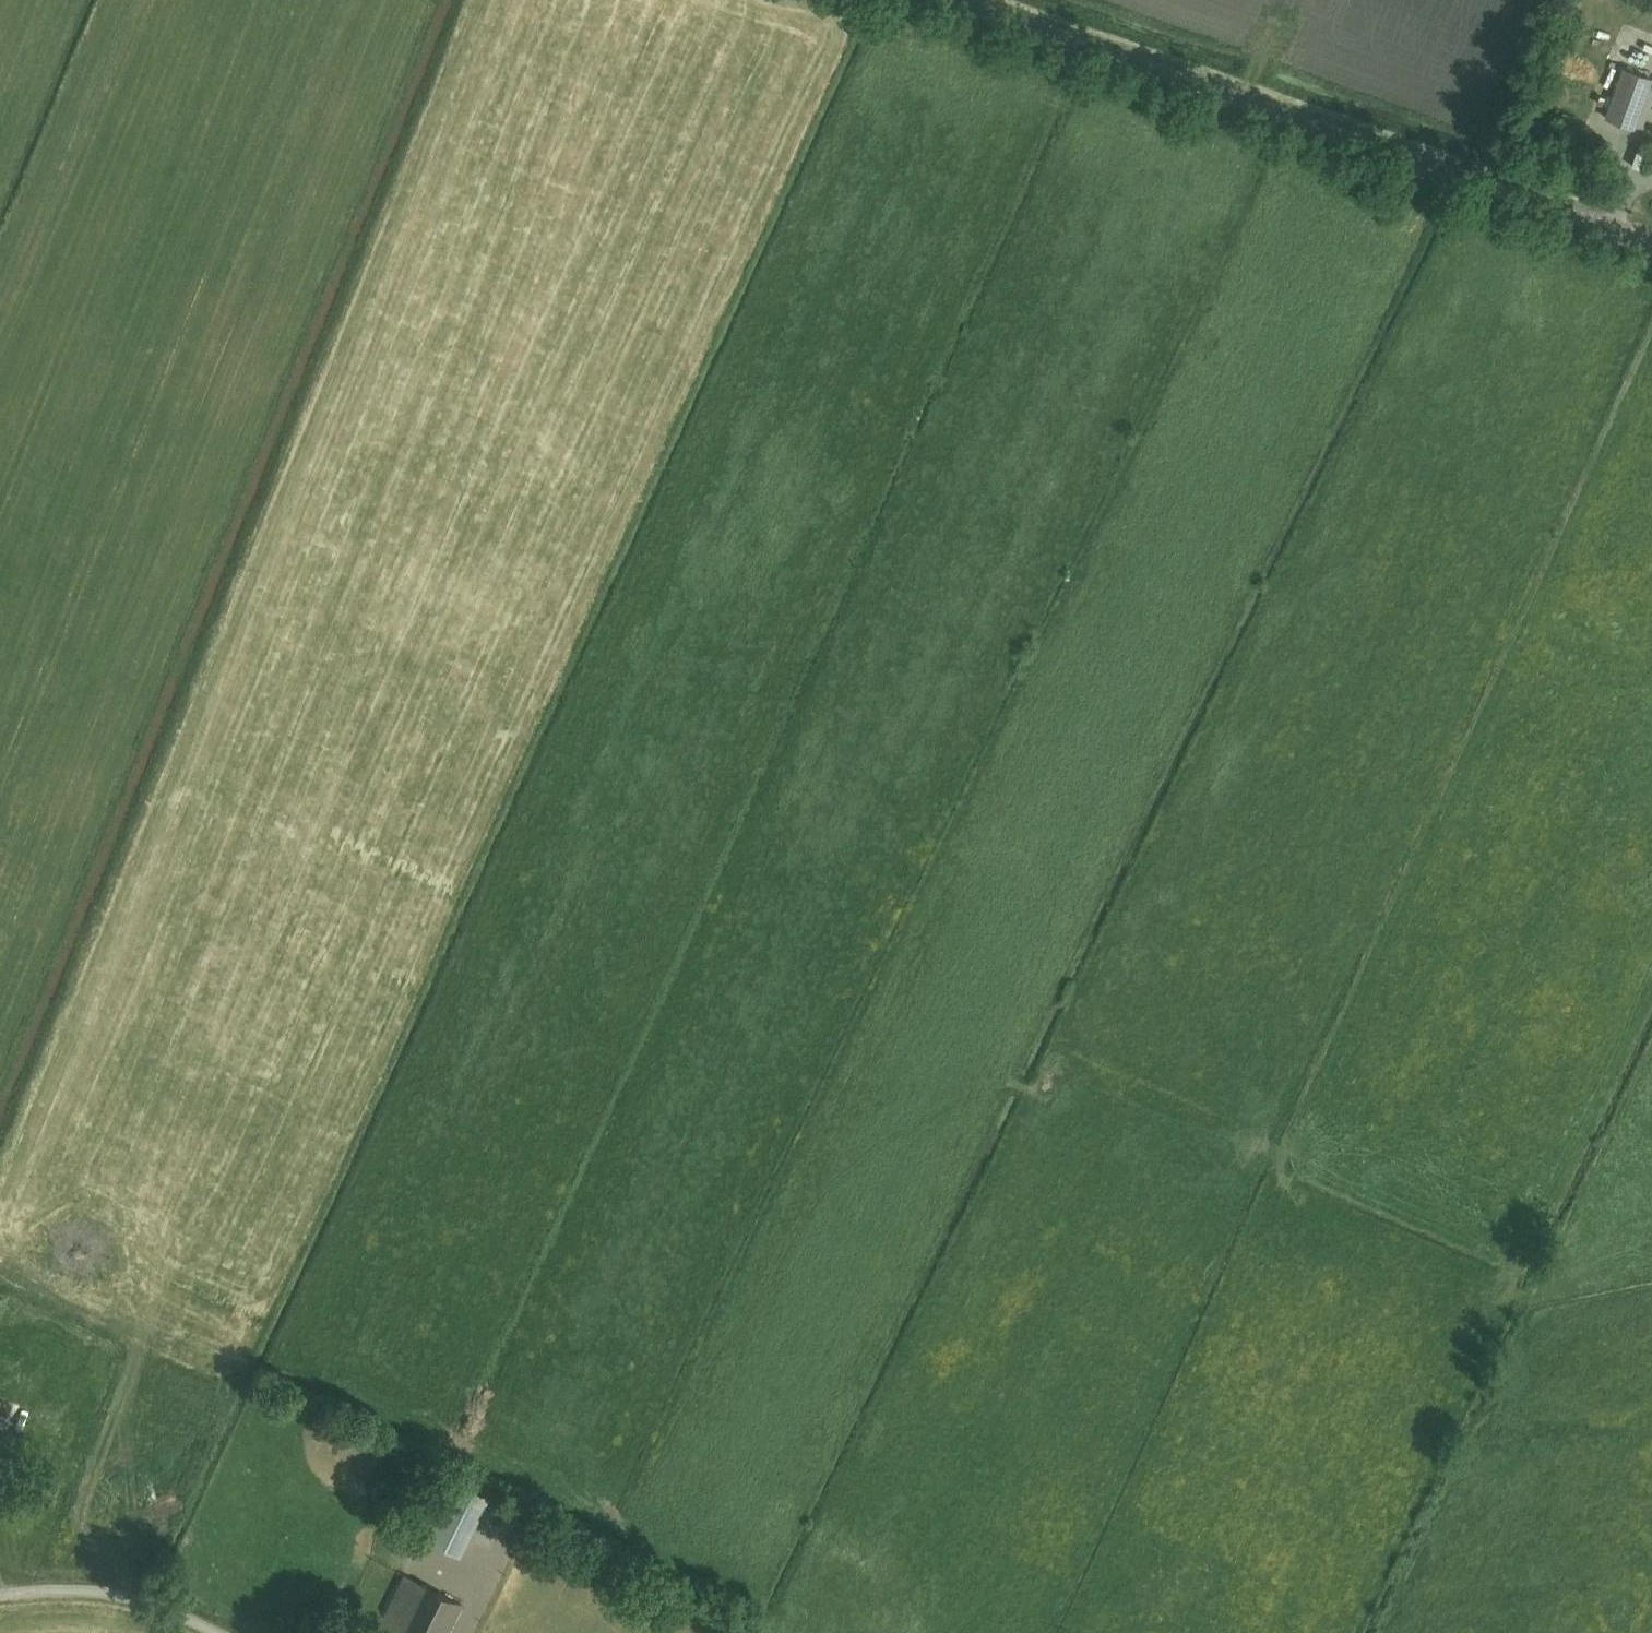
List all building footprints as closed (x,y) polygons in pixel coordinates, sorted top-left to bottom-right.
[(1606,118),(1635,128),(1651,81),(1651,77),(1624,67),(1606,118)] [(1642,169),(1647,155),(1637,151),(1632,166),(1642,169)] [(485,1492),(447,1474),(419,1534),(456,1551),(485,1492)] [(462,1604),(403,1574),(373,1632),(448,1632),(462,1604)]
